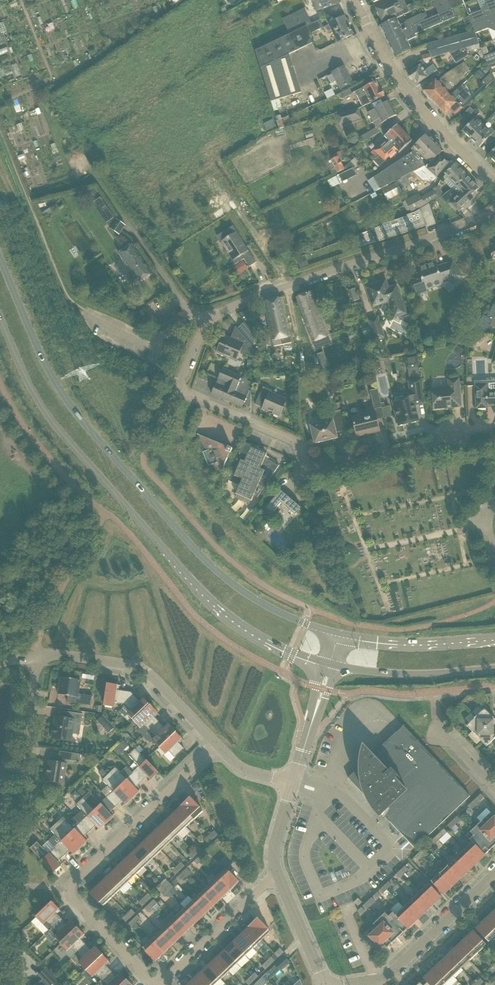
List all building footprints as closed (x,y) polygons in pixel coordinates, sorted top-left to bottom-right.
[(315,11),(324,8),(324,9),(338,3),(337,0),(311,0),(315,11)] [(376,8),(377,11),(377,13),(379,17),(380,18),(381,19),(386,17),(388,22),(396,18),(398,17),(410,12),(407,6),(402,8),(398,0),(393,0),(391,1),(376,8)] [(448,0),(435,0),(433,1),(438,14),(452,8),(448,0)] [(452,8),(464,3),(462,0),(448,0),(452,8)] [(485,2),(481,10),(468,15),(472,24),(494,15),(494,0),(484,0),(485,2)] [(305,8),(291,15),(298,30),(307,26),(312,23),(306,12),(305,8)] [(411,27),(386,38),(395,58),(411,50),(407,41),(416,37),(415,34),(455,16),(452,8),(438,14),(425,20),(411,26),(411,27)] [(399,25),(396,18),(380,25),(386,38),(411,27),(411,26),(425,20),(422,14),(405,21),(406,22),(399,25)] [(474,30),(475,33),(487,29),(494,32),(494,15),(472,24),(474,30)] [(333,32),(338,41),(352,34),(351,31),(350,28),(344,17),(325,26),(329,34),(333,32)] [(320,19),(312,23),(307,26),(310,33),(324,27),(320,19)] [(298,30),(289,34),(255,50),(261,68),(271,101),(302,92),(289,54),(312,43),(308,34),(310,33),(307,26),(298,30)] [(479,44),(475,33),(474,30),(427,44),(431,58),(449,52),(466,48),(479,44)] [(467,51),(466,48),(449,52),(456,63),(468,55),(467,51)] [(484,56),(487,65),(494,62),(494,52),(484,56)] [(414,64),(416,68),(408,73),(409,75),(409,76),(410,79),(412,79),(416,85),(437,70),(433,64),(424,71),(421,65),(425,63),(423,60),(418,61),(414,64)] [(423,91),(424,92),(424,94),(426,96),(428,96),(430,98),(456,74),(468,69),(464,63),(446,73),(440,79),(440,80),(438,82),(435,80),(423,91)] [(333,73),(327,76),(331,84),(337,81),(341,88),(352,82),(344,67),(332,72),(333,73)] [(456,74),(430,98),(432,101),(432,103),(434,105),(436,105),(437,105),(437,106),(449,95),(449,94),(446,91),(449,89),(450,90),(470,72),(468,69),(456,74)] [(481,69),(476,73),(480,77),(485,73),(481,69)] [(490,73),(482,81),(487,86),(493,80),(491,74),(490,73)] [(363,106),(371,103),(384,96),(381,89),(380,89),(376,81),(356,91),(363,106)] [(449,95),(437,106),(438,107),(440,109),(440,110),(440,111),(442,113),(444,113),(445,114),(449,110),(454,116),(462,109),(457,103),(455,100),(457,98),(458,99),(465,93),(459,87),(450,96),(449,95)] [(335,95),(332,89),(324,92),(327,99),(335,95)] [(350,89),(343,92),(339,94),(342,99),(352,94),(350,89)] [(373,122),(376,127),(360,137),(363,142),(380,132),(391,126),(386,121),(397,115),(389,101),(374,108),(375,109),(367,113),(373,122)] [(270,106),(242,115),(248,135),(264,131),(261,122),(274,119),(270,106)] [(471,122),(467,126),(462,131),(471,139),(484,125),(476,117),(480,113),(475,109),(473,111),(470,107),(463,114),(471,122)] [(339,124),(361,118),(358,108),(336,115),(339,124)] [(282,119),(277,121),(280,134),(286,133),(282,119)] [(388,140),(377,150),(381,154),(404,133),(396,125),(393,128),(391,126),(380,132),(388,140)] [(471,139),(479,147),(488,138),(492,142),(494,139),(494,131),(492,133),(484,125),(471,139)] [(411,141),(404,133),(381,154),(385,158),(396,149),(399,152),(411,141)] [(373,177),(367,181),(374,192),(380,188),(396,180),(406,175),(409,173),(412,172),(414,171),(415,170),(418,169),(423,167),(427,165),(428,166),(439,155),(443,151),(426,134),(411,149),(413,151),(410,153),(373,177)] [(341,171),(344,169),(338,156),(349,150),(347,147),(327,158),(328,161),(326,163),(332,175),(336,173),(341,171)] [(415,170),(414,171),(423,179),(426,178),(431,182),(435,178),(448,163),(447,162),(447,161),(444,159),(443,159),(439,155),(428,166),(427,165),(423,167),(418,169),(415,170)] [(344,167),(346,168),(348,170),(356,167),(360,163),(355,158),(351,162),(350,161),(344,167)] [(445,174),(446,175),(442,178),(451,189),(456,186),(467,176),(456,164),(445,174)] [(353,168),(348,171),(350,176),(356,173),(353,168)] [(456,186),(451,189),(446,192),(453,199),(450,202),(459,211),(470,200),(468,198),(478,188),(467,176),(456,186)] [(397,182),(382,190),(389,202),(403,194),(401,189),(397,182)] [(438,186),(433,189),(433,190),(438,198),(443,195),(443,194),(441,191),(438,186)] [(419,193),(405,200),(406,201),(410,210),(411,213),(425,205),(421,197),(419,193)] [(97,207),(96,208),(99,213),(107,207),(104,202),(97,207)] [(407,216),(381,225),(381,226),(383,232),(385,231),(387,238),(387,239),(388,238),(407,232),(408,231),(407,231),(406,227),(409,226),(411,230),(410,230),(410,231),(411,231),(411,230),(425,226),(426,225),(425,224),(423,218),(433,215),(429,204),(415,212),(407,215),(407,216)] [(119,234),(121,231),(125,225),(115,218),(109,228),(119,234)] [(256,262),(237,231),(233,225),(217,236),(235,264),(245,258),(250,266),(256,262)] [(119,253),(121,257),(127,272),(130,270),(134,276),(129,280),(133,287),(152,274),(132,244),(119,253)] [(243,261),(233,267),(239,275),(248,269),(243,261)] [(420,273),(411,276),(416,289),(424,287),(425,289),(427,289),(443,284),(450,281),(453,285),(464,277),(453,262),(444,265),(437,267),(436,263),(418,268),(420,273)] [(394,318),(406,314),(397,285),(389,288),(386,279),(382,281),(382,283),(377,285),(374,283),(365,286),(372,307),(388,301),(394,318)] [(311,291),(296,297),(313,341),(328,336),(311,291)] [(281,297),(263,301),(263,302),(272,341),(281,339),(282,344),(291,342),(281,297)] [(487,318),(492,321),(494,316),(494,302),(487,318)] [(383,349),(380,339),(385,337),(378,317),(368,320),(378,349),(379,351),(383,349)] [(216,352),(236,361),(240,352),(253,357),(253,346),(236,326),(233,333),(236,334),(234,339),(224,335),(216,352)] [(252,331),(246,336),(250,341),(256,336),(252,331)] [(458,345),(453,350),(460,355),(464,350),(458,345)] [(324,352),(317,354),(322,368),(329,366),(324,352)] [(418,355),(405,356),(407,368),(420,366),(418,355)] [(223,368),(218,379),(219,379),(217,384),(216,383),(212,394),(242,407),(243,405),(250,408),(250,382),(241,378),(241,376),(223,368)] [(410,394),(406,394),(403,393),(392,396),(393,401),(392,401),(398,426),(419,421),(415,405),(425,403),(423,392),(422,379),(409,381),(410,394)] [(434,409),(454,407),(461,407),(459,379),(448,379),(449,387),(432,389),(434,409)] [(475,382),(475,385),(476,408),(488,408),(487,407),(487,405),(494,404),(494,382),(485,383),(483,382),(475,382)] [(287,399),(271,392),(272,390),(263,387),(255,404),(263,408),(262,409),(269,412),(270,411),(273,412),(272,413),(280,416),(281,414),(282,415),(286,407),(284,407),(287,399)] [(374,409),(382,407),(378,388),(370,390),(374,409)] [(389,406),(382,407),(383,411),(384,417),(392,416),(389,406)] [(310,425),(314,444),(321,442),(322,444),(332,442),(331,440),(338,438),(337,433),(347,430),(342,410),(331,412),(333,419),(310,425)] [(375,412),(368,413),(352,417),(357,436),(380,430),(377,419),(375,412)] [(221,444),(197,434),(199,435),(206,451),(203,452),(208,466),(211,465),(217,481),(216,483),(217,483),(230,453),(232,448),(228,446),(228,447),(227,447),(226,443),(227,443),(226,442),(221,444)] [(252,501),(255,494),(257,496),(257,497),(258,497),(279,465),(278,465),(265,457),(267,453),(251,447),(245,461),(241,460),(234,476),(242,479),(236,494),(252,501)] [(301,508),(281,490),(266,508),(272,513),(281,503),(295,515),(301,508)] [(255,528),(263,535),(270,526),(262,519),(255,528)] [(81,680),(61,677),(58,694),(68,696),(67,702),(91,706),(93,696),(78,694),(81,680)] [(124,704),(131,692),(116,690),(117,685),(108,683),(104,705),(114,707),(114,703),(124,704)] [(141,702),(131,692),(124,704),(131,711),(128,714),(134,721),(150,705),(144,699),(141,702)] [(150,705),(134,721),(140,727),(139,728),(139,731),(144,737),(159,722),(153,715),(157,712),(150,705)] [(494,718),(494,713),(492,716),(484,708),(475,717),(485,727),(494,718)] [(73,730),(76,730),(77,724),(81,725),(83,714),(73,712),(72,719),(55,716),(52,738),(71,741),(73,730)] [(109,733),(115,727),(103,715),(97,720),(109,733)] [(485,727),(475,717),(466,725),(474,733),(470,737),(472,739),(485,727)] [(485,727),(494,737),(494,718),(485,727)] [(166,728),(159,722),(144,737),(149,742),(153,742),(154,741),(159,747),(175,732),(169,725),(166,728)] [(358,768),(348,778),(383,815),(415,848),(470,796),(403,725),(402,726),(411,735),(404,741),(396,732),(373,754),(358,768)] [(472,739),(475,742),(479,738),(486,746),(494,738),(494,737),(485,727),(472,739)] [(175,732),(159,747),(165,753),(168,751),(175,757),(184,748),(178,741),(181,738),(175,732)] [(133,772),(142,782),(148,776),(152,779),(158,773),(135,748),(128,755),(139,766),(133,772)] [(72,753),(71,760),(80,762),(81,754),(72,753)] [(65,759),(59,758),(58,762),(48,761),(45,780),(64,783),(67,763),(64,763),(65,759)] [(115,767),(109,773),(132,798),(139,791),(135,788),(142,782),(133,772),(127,767),(121,773),(115,767)] [(102,779),(108,786),(101,792),(106,797),(116,807),(122,800),(125,804),(132,798),(109,773),(102,779)] [(81,787),(77,791),(82,796),(86,792),(81,787)] [(75,791),(70,795),(75,800),(80,796),(75,791)] [(89,792),(83,798),(106,822),(112,816),(109,813),(116,807),(106,797),(100,803),(89,792)] [(106,822),(83,798),(76,804),(87,816),(80,822),(90,831),(96,825),(99,829),(106,822)] [(182,806),(194,819),(203,811),(190,798),(182,806)] [(182,806),(174,813),(186,827),(194,819),(182,806)] [(174,813),(165,821),(178,834),(186,827),(174,813)] [(457,816),(452,821),(456,824),(460,820),(457,816)] [(484,855),(494,844),(494,817),(491,820),(486,816),(466,836),(472,842),(484,855)] [(63,817),(57,823),(80,847),(86,841),(83,838),(90,831),(80,822),(74,828),(63,817)] [(178,834),(165,821),(157,829),(169,842),(178,834)] [(456,824),(452,821),(447,825),(451,829),(456,824)] [(80,847),(57,823),(50,829),(61,840),(54,847),(63,856),(70,850),(73,853),(80,847)] [(169,842),(157,829),(149,837),(161,850),(169,842)] [(214,830),(209,835),(213,839),(218,834),(214,830)] [(441,832),(436,836),(439,840),(444,835),(441,832)] [(213,839),(209,835),(205,839),(208,843),(213,839)] [(439,840),(436,836),(431,841),(434,845),(439,840)] [(161,850),(149,837),(140,845),(153,858),(161,850)] [(63,856),(54,847),(48,853),(37,841),(30,848),(53,872),(60,866),(57,862),(63,856)] [(472,842),(463,850),(476,863),(484,855),(472,842)] [(153,858),(140,845),(132,853),(145,866),(153,858)] [(198,846),(193,851),(196,854),(201,850),(198,846)] [(424,848),(419,852),(422,856),(427,851),(424,848)] [(476,863),(463,850),(455,857),(468,871),(476,863)] [(196,854),(193,851),(188,855),(192,859),(196,854)] [(199,857),(202,860),(207,856),(203,852),(199,857)] [(422,856),(419,852),(414,857),(418,860),(422,856)] [(132,853),(124,861),(136,874),(145,866),(132,853)] [(202,860),(199,857),(194,861),(197,865),(202,860)] [(468,871),(455,857),(447,865),(459,878),(468,871)] [(136,874),(124,861),(115,869),(128,882),(136,874)] [(443,869),(439,873),(451,886),(459,878),(447,865),(443,861),(439,865),(443,869)] [(181,862),(176,866),(180,870),(185,866),(181,862)] [(180,870),(176,866),(172,871),(175,875),(180,870)] [(405,866),(400,870),(403,874),(408,869),(405,866)] [(182,872),(186,876),(190,872),(187,868),(182,872)] [(226,868),(218,876),(230,889),(238,881),(226,868)] [(128,882),(115,869),(107,877),(120,890),(128,882)] [(403,874),(400,870),(395,875),(398,879),(403,874)] [(186,876),(182,872),(177,877),(181,881),(186,876)] [(451,886),(439,873),(430,881),(443,894),(451,886)] [(218,876),(209,884),(222,897),(230,889),(218,876)] [(120,890),(107,877),(99,885),(111,898),(120,890)] [(164,887),(169,883),(166,879),(161,883),(164,887)] [(384,886),(387,889),(392,885),(389,881),(384,886)] [(164,887),(161,883),(156,888),(160,892),(164,887)] [(169,883),(164,887),(168,891),(173,886),(169,883)] [(420,891),(432,904),(441,896),(428,883),(420,891)] [(209,884),(201,892),(214,905),(222,897),(209,884)] [(111,898),(99,885),(91,893),(103,906),(111,898)] [(387,889),(384,886),(379,890),(382,894),(387,889)] [(160,892),(163,895),(168,891),(164,887),(160,892)] [(420,891),(412,899),(424,912),(432,904),(420,891)] [(201,892),(193,900),(205,913),(214,905),(201,892)] [(143,898),(147,902),(152,897),(148,893),(143,898)] [(147,902),(143,898),(139,902),(142,906),(147,902)] [(149,904),(153,908),(157,903),(154,899),(149,904)] [(424,912),(412,899),(404,907),(416,920),(424,912)] [(193,900),(184,908),(197,921),(205,913),(193,900)] [(59,908),(52,902),(32,921),(38,928),(46,921),(52,927),(61,918),(55,912),(59,908)] [(153,908),(149,904),(144,908),(148,912),(153,908)] [(416,920),(404,907),(395,915),(408,928),(416,920)] [(197,921),(184,908),(176,916),(189,929),(197,921)] [(408,928),(395,915),(389,908),(369,928),(373,932),(369,936),(379,946),(382,942),(387,947),(408,928)] [(127,914),(130,917),(135,913),(131,909),(127,914)] [(493,913),(484,921),(494,932),(494,916),(493,913)] [(130,917),(127,914),(122,918),(126,922),(130,917)] [(137,915),(132,920),(136,923),(141,919),(137,915)] [(189,929),(176,916),(168,924),(180,937),(189,929)] [(61,918),(52,927),(58,934),(55,937),(61,943),(77,928),(71,921),(68,925),(61,918)] [(258,918),(249,927),(262,940),(270,932),(258,918)] [(136,923),(132,920),(128,924),(131,928),(136,923)] [(484,921),(476,929),(489,942),(494,936),(494,932),(484,921)] [(168,924),(159,932),(172,945),(180,937),(168,924)] [(262,940),(249,927),(241,934),(254,948),(262,940)] [(83,935),(77,928),(61,943),(66,949),(66,950),(66,954),(71,959),(71,958),(71,959),(86,944),(80,938),(83,935)] [(466,939),(478,952),(486,944),(474,931),(466,939)] [(159,932),(151,940),(164,953),(172,945),(159,932)] [(241,934),(233,942),(245,955),(254,948),(241,934)] [(478,952),(466,939),(457,947),(470,960),(478,952)] [(164,953),(151,940),(143,948),(155,961),(164,953)] [(245,955),(233,942),(225,950),(237,963),(245,955)] [(86,944),(71,959),(78,965),(80,963),(86,969),(102,954),(96,948),(92,951),(86,944)] [(457,947),(449,955),(462,968),(470,960),(457,947)] [(278,957),(283,952),(280,948),(275,953),(278,957)] [(237,963),(225,950),(216,958),(229,971),(237,963)] [(108,961),(102,954),(86,969),(92,976),(95,973),(101,980),(111,970),(105,964),(108,961)] [(449,955),(441,962),(453,976),(462,968),(449,955)] [(271,957),(266,961),(270,965),(275,960),(271,957)] [(275,965),(281,970),(289,962),(284,957),(275,965)] [(216,958),(208,966),(221,979),(229,971),(216,958)] [(270,965),(266,961),(262,966),(265,969),(270,965)] [(453,976),(441,962),(433,970),(445,983),(453,976)] [(492,967),(490,965),(485,969),(490,975),(494,971),(494,970),(492,967)] [(53,966),(49,970),(53,975),(58,971),(53,966)] [(208,966),(200,974),(211,984),(214,984),(221,979),(208,966)] [(45,969),(39,975),(44,979),(41,983),(41,984),(60,984),(45,969)] [(101,980),(107,984),(122,984),(127,980),(121,974),(117,977),(111,970),(101,980)] [(424,978),(431,984),(443,984),(445,983),(433,970),(424,978)] [(250,977),(254,981),(258,976),(255,972),(250,977)] [(192,982),(195,984),(211,984),(200,974),(192,982)] [(250,977),(245,981),(249,984),(254,981),(250,977)] [(257,981),(254,984),(264,984),(267,982),(265,980),(262,977),(257,981)]
